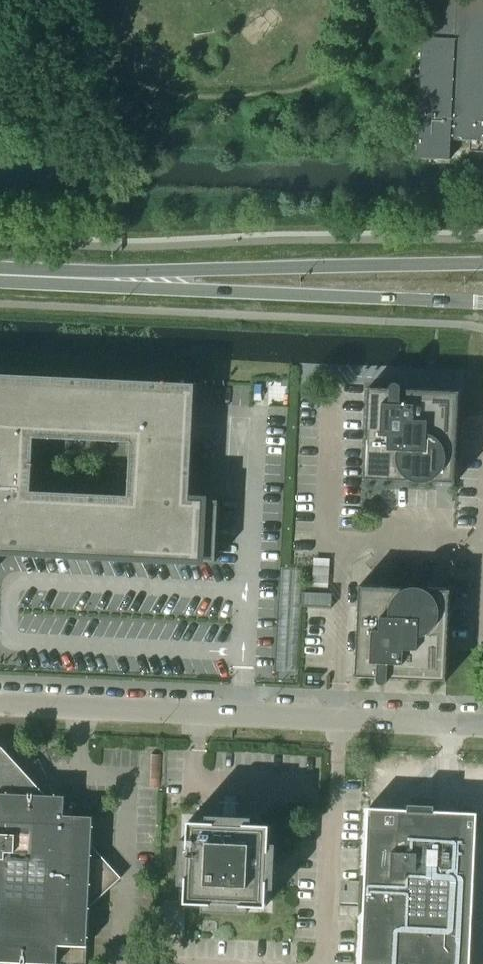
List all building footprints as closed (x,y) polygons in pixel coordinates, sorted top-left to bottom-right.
[(422,36),(416,158),(450,159),(451,140),(482,141),(482,0),(423,0),(422,36)] [(187,560),(216,561),(218,500),(190,499),(195,384),(75,378),(0,374),(0,551),(187,560)] [(368,388),(364,479),(413,482),(416,482),(418,483),(420,483),(423,483),(425,483),(428,482),(455,483),(459,392),(401,389),(401,388),(401,387),(401,386),(400,385),(400,384),(399,384),(398,383),(397,383),(396,383),(395,383),(394,383),(393,383),(393,384),(392,384),(392,385),(391,385),(391,386),(391,387),(390,387),(390,388),(390,389),(368,388)] [(359,586),(355,677),(377,678),(377,679),(377,681),(378,682),(378,683),(379,684),(380,684),(381,685),(382,685),(383,685),(385,684),(386,684),(387,683),(387,682),(388,681),(388,680),(388,679),(446,681),(448,650),(451,590),(423,589),(421,588),(416,587),(411,588),(408,588),(359,586)] [(306,606),(331,607),(332,593),(303,592),(302,606),(306,606)] [(121,877),(92,845),(93,813),(64,812),(65,793),(44,792),(3,748),(0,744),(0,962),(49,963),(87,963),(88,943),(89,906),(121,877)] [(361,963),(470,963),(475,832),(476,810),(455,809),(434,807),(434,804),(408,803),(408,806),(368,804),(367,827),(362,947),(361,963)] [(244,912),(247,912),(248,911),(248,905),(266,906),(267,888),(273,888),(274,888),(274,884),(275,876),(275,872),(275,860),(275,857),(276,846),(276,843),(275,843),(269,843),(270,824),(252,824),(252,818),(252,817),(249,816),(240,816),(237,816),(225,815),(222,815),(210,815),(207,815),(207,816),(207,821),(188,821),(187,839),(182,839),(181,839),(180,842),(180,852),(180,856),(179,865),(179,869),(179,880),(179,884),(180,884),(185,884),(185,902),(203,903),(203,908),(203,910),(206,910),(218,911),(221,911),(232,911),(235,912),(244,912)] [(347,890),(340,890),(339,915),(358,916),(359,880),(348,880),(347,890)]
